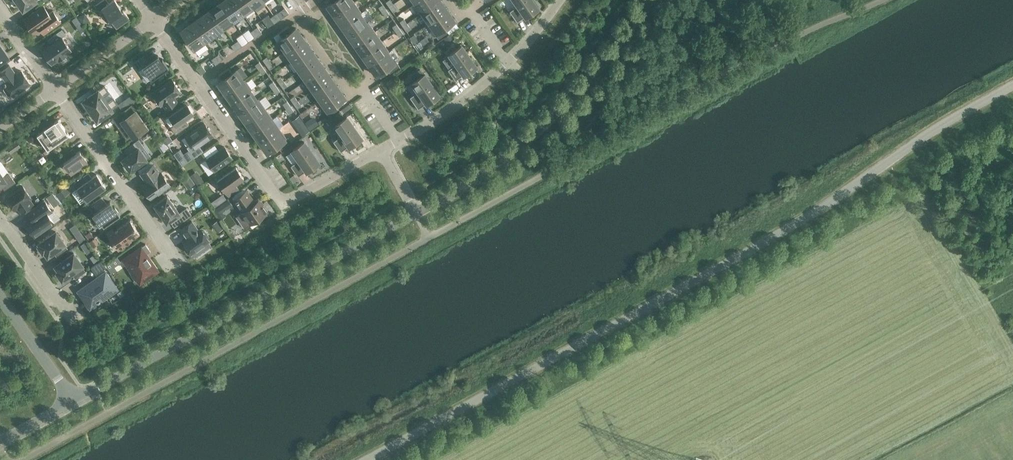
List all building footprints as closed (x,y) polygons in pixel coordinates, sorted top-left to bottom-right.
[(36,1),(36,0),(16,0),(18,2),(17,2),(18,3),(23,10),(36,1)] [(129,18),(123,9),(122,10),(115,0),(113,0),(109,3),(106,0),(102,0),(96,4),(100,10),(102,8),(110,19),(116,27),(129,18)] [(243,13),(243,14),(234,0),(225,0),(221,3),(235,22),(245,15),(243,13)] [(248,0),(234,0),(243,14),(243,13),(253,7),(248,0)] [(281,0),(289,10),(297,3),(295,0),(282,0),(281,0)] [(333,2),(328,5),(335,16),(354,2),(353,0),(332,0),(333,2)] [(440,0),(420,0),(416,3),(423,13),(440,0)] [(447,10),(440,0),(423,13),(429,22),(430,22),(447,10)] [(532,0),(515,0),(518,5),(509,11),(517,22),(537,7),(532,0)] [(361,12),(354,2),(335,16),(342,25),(359,13),(360,14),(361,12)] [(211,10),(223,27),(225,29),(235,22),(221,3),(211,10)] [(49,14),(43,6),(24,20),(33,33),(40,29),(44,35),(44,34),(61,22),(53,11),(49,14)] [(215,36),(225,29),(223,27),(211,10),(201,17),(215,36)] [(454,20),(447,10),(430,22),(429,22),(427,23),(438,39),(448,32),(445,27),(454,20)] [(87,17),(84,13),(78,17),(83,23),(87,20),(87,17)] [(366,23),(360,14),(359,13),(342,25),(349,35),(366,23)] [(504,13),(499,15),(502,23),(507,21),(504,13)] [(215,36),(201,17),(192,24),(205,43),(215,36)] [(368,21),(366,23),(349,35),(356,45),(375,31),(368,21)] [(205,43),(192,24),(181,31),(185,36),(183,37),(187,43),(189,41),(195,50),(205,43)] [(290,32),(287,27),(280,31),(284,36),(276,42),(284,52),(303,38),(296,28),(290,32)] [(55,41),(43,50),(51,62),(58,57),(59,58),(66,54),(65,53),(71,49),(62,37),(66,35),(62,29),(52,36),(55,41)] [(382,41),(375,31),(356,45),(363,55),(382,41)] [(449,33),(443,38),(447,43),(453,38),(449,33)] [(310,48),(303,38),(284,52),(291,62),(293,61),(292,60),(310,48)] [(389,51),(382,41),(363,55),(369,65),(387,52),(387,53),(389,51)] [(449,54),(456,64),(447,70),(455,80),(475,66),(461,46),(449,54)] [(317,58),(310,48),(292,60),(293,61),(299,70),(317,58)] [(394,62),(387,53),(387,52),(369,65),(377,75),(386,68),(390,73),(399,66),(396,61),(394,62)] [(158,55),(148,62),(143,55),(134,62),(139,69),(144,66),(146,70),(152,79),(157,75),(158,77),(164,73),(163,71),(168,67),(162,59),(161,60),(158,55)] [(324,68),(317,58),(299,70),(297,71),(304,81),(324,68)] [(449,58),(444,61),(447,67),(453,64),(449,58)] [(284,74),(293,68),(290,63),(280,70),(284,74)] [(201,64),(196,68),(201,75),(206,71),(201,64)] [(0,72),(0,73),(6,81),(4,83),(6,85),(4,86),(4,88),(8,95),(10,95),(12,94),(13,96),(31,84),(21,71),(16,74),(9,65),(0,72)] [(331,77),(324,68),(304,81),(311,91),(331,77)] [(424,74),(420,68),(414,72),(418,78),(424,74)] [(230,74),(227,69),(220,74),(224,79),(218,83),(225,93),(243,80),(236,70),(230,74)] [(296,71),(284,80),(289,86),(301,78),(296,71)] [(412,82),(419,91),(410,97),(418,109),(438,95),(424,74),(412,82)] [(338,87),(331,77),(311,91),(318,101),(338,87)] [(245,79),(243,80),(225,93),(232,103),(250,90),(250,91),(252,89),(245,79)] [(180,91),(172,80),(153,93),(161,105),(162,104),(166,109),(178,101),(174,96),(180,91)] [(98,90),(83,101),(97,120),(112,110),(118,105),(105,86),(98,91),(98,90)] [(345,97),(338,87),(318,101),(329,116),(338,109),(335,104),(345,97)] [(256,100),(250,91),(250,90),(232,103),(239,112),(257,100),(256,100)] [(147,101),(144,96),(138,101),(141,106),(147,101)] [(258,98),(256,100),(257,100),(239,112),(246,122),(266,109),(258,98)] [(193,113),(187,104),(170,116),(175,124),(171,127),(175,134),(189,125),(186,120),(186,117),(193,113)] [(147,126),(133,106),(123,113),(127,118),(122,121),(132,136),(147,126)] [(273,118),(266,109),(246,122),(253,132),(273,118)] [(333,119),(336,124),(345,118),(341,113),(333,119)] [(299,116),(293,121),(297,127),(304,122),(299,116)] [(335,125),(342,135),(333,141),(340,152),(361,137),(346,117),(335,125)] [(37,135),(45,147),(50,152),(57,147),(57,148),(64,143),(62,139),(69,135),(58,120),(54,122),(52,124),(48,118),(33,128),(33,129),(37,134),(37,135)] [(279,128),(273,118),(253,132),(260,142),(279,128)] [(306,123),(311,130),(318,125),(313,118),(306,123)] [(213,136),(204,123),(186,136),(191,144),(187,147),(194,157),(203,151),(199,145),(213,136)] [(152,128),(149,131),(154,137),(157,134),(152,128)] [(286,138),(279,128),(260,142),(267,152),(277,145),(280,150),(292,142),(288,137),(286,138)] [(127,156),(122,159),(130,170),(147,159),(151,156),(139,139),(134,142),(125,149),(127,153),(127,156)] [(16,141),(7,148),(11,153),(20,146),(16,141)] [(318,162),(304,142),(292,150),(299,159),(290,166),(298,176),(318,162)] [(232,158),(224,147),(206,160),(214,171),(232,158)] [(71,157),(67,152),(56,160),(60,165),(64,162),(71,172),(75,170),(77,172),(85,166),(83,164),(87,161),(80,150),(71,157)] [(160,174),(153,165),(141,174),(148,183),(142,186),(151,199),(170,185),(161,173),(160,174)] [(244,178),(236,167),(217,180),(228,196),(238,189),(235,184),(244,178)] [(0,172),(0,186),(1,185),(5,190),(15,182),(9,173),(3,176),(0,172)] [(76,189),(72,192),(80,204),(86,200),(106,187),(97,174),(87,181),(86,180),(83,176),(72,183),(76,189)] [(181,183),(186,190),(192,186),(187,179),(181,183)] [(31,198),(22,186),(6,198),(15,210),(18,207),(21,213),(33,205),(29,199),(31,198)] [(66,187),(56,194),(60,199),(69,192),(66,187)] [(247,190),(233,200),(242,212),(236,217),(243,228),(256,219),(256,220),(257,221),(267,214),(266,213),(266,212),(267,211),(258,198),(254,201),(247,190)] [(56,198),(52,194),(47,198),(50,203),(56,198)] [(187,208),(180,213),(168,196),(167,195),(166,196),(155,204),(154,204),(155,205),(159,212),(160,213),(161,214),(162,215),(166,222),(167,223),(168,222),(170,220),(175,227),(191,215),(187,208)] [(107,204),(106,203),(101,197),(92,204),(97,211),(94,213),(99,221),(100,221),(104,226),(120,214),(114,206),(113,207),(110,202),(107,204)] [(31,218),(25,223),(34,236),(54,223),(60,218),(54,210),(52,211),(44,200),(27,212),(28,213),(31,218)] [(233,206),(229,200),(225,203),(229,209),(233,206)] [(139,233),(130,220),(114,231),(110,226),(112,229),(106,233),(118,250),(131,240),(131,239),(139,233)] [(198,230),(192,221),(181,229),(185,235),(186,234),(189,237),(183,241),(191,254),(210,241),(208,239),(208,238),(209,237),(205,231),(203,230),(202,230),(201,228),(198,230)] [(64,244),(56,232),(39,243),(40,245),(39,246),(43,252),(44,251),(48,256),(53,252),(57,257),(68,249),(64,244)] [(85,239),(81,233),(76,236),(80,242),(85,239)] [(98,242),(95,237),(89,241),(92,247),(98,242)] [(151,251),(145,244),(123,260),(132,272),(132,275),(135,279),(137,280),(138,281),(137,282),(139,285),(145,281),(145,280),(158,271),(146,254),(151,251)] [(82,265),(74,253),(56,266),(59,271),(57,272),(62,279),(72,273),(75,278),(85,271),(82,266),(82,265)] [(99,260),(95,255),(90,258),(94,264),(99,260)] [(117,257),(106,265),(112,273),(117,269),(115,266),(121,262),(117,257)] [(102,260),(91,267),(96,274),(106,266),(102,260)] [(105,272),(78,291),(86,303),(85,303),(90,310),(96,306),(95,305),(117,289),(105,272)]
